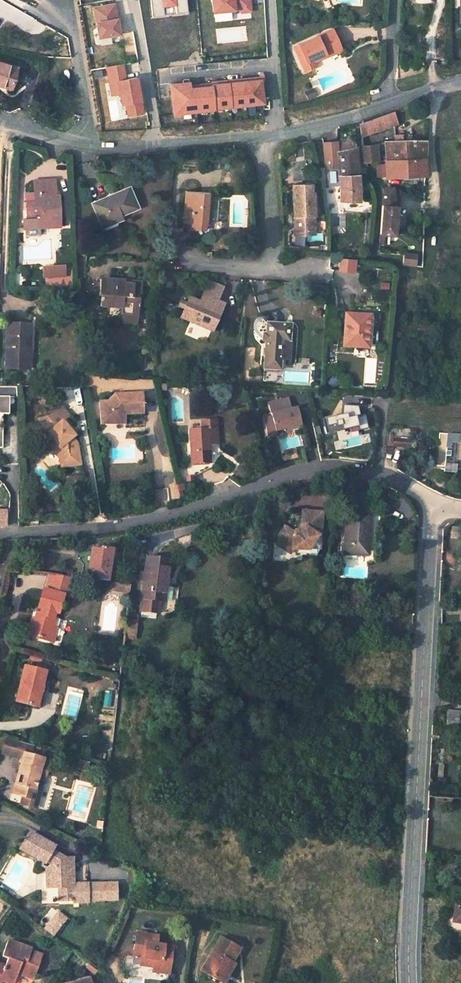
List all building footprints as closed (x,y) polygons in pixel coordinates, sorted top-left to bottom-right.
[(212,13),(251,10),(250,0),(211,0),(212,13)] [(113,2),(90,7),(96,37),(119,33),(113,2)] [(328,30),(302,45),(306,53),(302,55),(309,69),(319,64),(315,58),(326,52),(327,54),(342,46),(333,27),(328,30)] [(0,63),(0,86),(10,90),(17,69),(0,63)] [(123,64),(105,67),(110,96),(116,95),(118,105),(124,105),(126,116),(142,114),(135,75),(126,77),(123,64)] [(182,83),(170,84),(173,114),(261,103),(259,78),(183,88),(182,83)] [(394,124),(394,110),(359,123),(361,136),(394,124)] [(355,147),(355,139),(339,143),(339,149),(355,147)] [(425,157),(425,139),(391,140),(396,161),(425,157)] [(340,166),(339,149),(339,143),(337,143),(337,141),(323,142),(326,167),(340,166)] [(373,146),(362,146),(364,164),(375,163),(373,146)] [(355,147),(339,149),(340,166),(340,174),(358,174),(357,166),(355,147)] [(386,162),(387,179),(424,176),(425,157),(396,161),(386,162)] [(358,174),(340,174),(341,189),(359,189),(358,174)] [(55,183),(36,183),(37,203),(32,203),(32,211),(38,211),(39,222),(28,222),(29,231),(61,229),(60,200),(56,200),(55,183)] [(313,210),(312,193),(311,193),(311,184),(292,185),(294,232),(313,232),(312,210),(313,210)] [(359,199),(360,189),(359,189),(341,189),(341,199),(359,199)] [(395,233),(398,206),(395,206),(393,190),(385,189),(381,232),(395,233)] [(107,197),(92,203),(101,224),(115,217),(118,225),(123,223),(120,216),(136,209),(129,192),(109,200),(107,197)] [(206,195),(184,192),(182,224),(204,227),(206,195)] [(28,211),(28,222),(39,222),(38,211),(32,211),(28,211)] [(415,265),(415,253),(403,252),(403,265),(415,265)] [(43,278),(66,277),(65,266),(42,268),(43,278)] [(141,283),(98,280),(97,300),(100,299),(99,309),(120,310),(119,317),(136,319),(137,296),(140,297),(141,283)] [(224,290),(211,284),(201,305),(190,300),(182,319),(212,332),(223,306),(218,304),(224,290)] [(368,316),(368,307),(353,305),(352,315),(368,316)] [(352,315),(343,314),(340,346),(365,348),(368,316),(352,315)] [(119,317),(119,324),(136,326),(136,319),(119,317)] [(286,324),(266,322),(263,355),(261,368),(275,369),(276,357),(278,341),(284,341),(286,324)] [(28,326),(8,326),(7,370),(31,370),(30,349),(28,350),(28,326)] [(284,341),(278,341),(276,357),(290,359),(292,342),(284,341)] [(8,397),(18,397),(17,386),(0,386),(0,447),(3,447),(4,414),(7,413),(8,397)] [(262,417),(267,434),(299,425),(293,405),(290,406),(287,396),(266,402),(269,415),(262,417)] [(144,399),(116,400),(110,409),(103,409),(103,429),(121,429),(120,419),(143,420),(144,399)] [(47,434),(53,440),(52,441),(49,444),(59,458),(62,466),(73,464),(71,452),(77,450),(75,442),(71,437),(69,438),(65,434),(72,429),(65,419),(68,417),(56,403),(36,420),(40,424),(40,425),(39,425),(36,428),(42,435),(44,433),(46,431),(47,434)] [(340,406),(342,413),(322,417),(326,435),(365,426),(363,414),(358,415),(355,403),(340,406)] [(413,429),(388,427),(388,430),(396,430),(395,443),(413,445),(413,431),(413,429)] [(211,429),(186,430),(188,477),(209,467),(212,462),(212,458),(216,454),(215,443),(212,444),(211,429)] [(396,430),(388,430),(387,442),(395,443),(396,430)] [(460,435),(447,434),(447,442),(460,442),(460,435)] [(309,546),(316,535),(321,535),(312,508),(294,514),(298,525),(300,526),(298,529),(289,528),(283,525),(278,532),(280,533),(280,534),(276,541),(289,550),(292,546),(303,547),(304,545),(309,546)] [(369,539),(372,512),(349,512),(345,553),(364,555),(365,539),(369,539)] [(113,547),(101,546),(101,549),(92,547),(90,562),(92,562),(91,568),(89,568),(88,577),(109,580),(113,547)] [(146,580),(142,610),(161,613),(162,600),(163,600),(166,576),(169,576),(171,559),(148,557),(146,573),(146,580)] [(58,586),(38,583),(35,602),(38,603),(36,615),(30,614),(28,631),(38,632),(39,627),(50,629),(53,610),(49,610),(50,603),(55,605),(58,586)] [(39,627),(38,632),(54,635),(58,611),(53,610),(50,629),(39,627)] [(139,622),(129,621),(127,638),(137,639),(139,622)] [(49,667),(26,662),(17,699),(35,702),(38,686),(43,687),(49,667)] [(46,688),(43,687),(38,686),(35,702),(42,704),(46,688)] [(459,723),(460,710),(445,709),(443,722),(459,723)] [(27,751),(29,741),(9,735),(4,752),(16,756),(24,758),(26,751),(27,751)] [(29,741),(27,751),(32,753),(35,742),(33,742),(29,741)] [(27,751),(26,751),(24,758),(23,762),(15,790),(34,797),(39,777),(45,756),(32,753),(27,751)] [(88,761),(79,758),(78,765),(86,767),(88,761)] [(34,797),(40,798),(44,779),(39,777),(34,797)] [(52,879),(52,887),(58,887),(58,900),(73,900),(73,902),(87,902),(87,900),(97,900),(96,888),(87,888),(87,884),(73,885),(73,883),(71,883),(71,872),(73,872),(73,858),(65,858),(53,851),(56,846),(39,835),(37,838),(30,834),(21,848),(44,862),(46,863),(48,861),(52,864),(49,869),(49,879),(52,879)] [(46,868),(46,887),(52,887),(52,879),(49,879),(49,869),(52,864),(48,861),(46,863),(44,862),(42,865),(46,868)] [(97,900),(116,900),(116,884),(87,884),(87,888),(96,888),(97,900)] [(46,930),(53,935),(66,918),(58,911),(45,929),(46,930)] [(160,935),(136,932),(133,955),(140,956),(148,956),(147,964),(155,965),(155,971),(170,972),(173,944),(159,942),(160,935)] [(240,945),(219,933),(201,966),(219,978),(229,957),(232,959),(240,945)] [(14,937),(7,953),(10,955),(6,963),(0,960),(0,982),(3,982),(31,982),(40,964),(32,960),(38,948),(14,937)] [(45,954),(37,950),(32,960),(40,964),(45,954)] [(139,963),(147,964),(148,956),(140,956),(139,963)] [(235,961),(232,959),(229,957),(219,978),(224,980),(235,961)]
